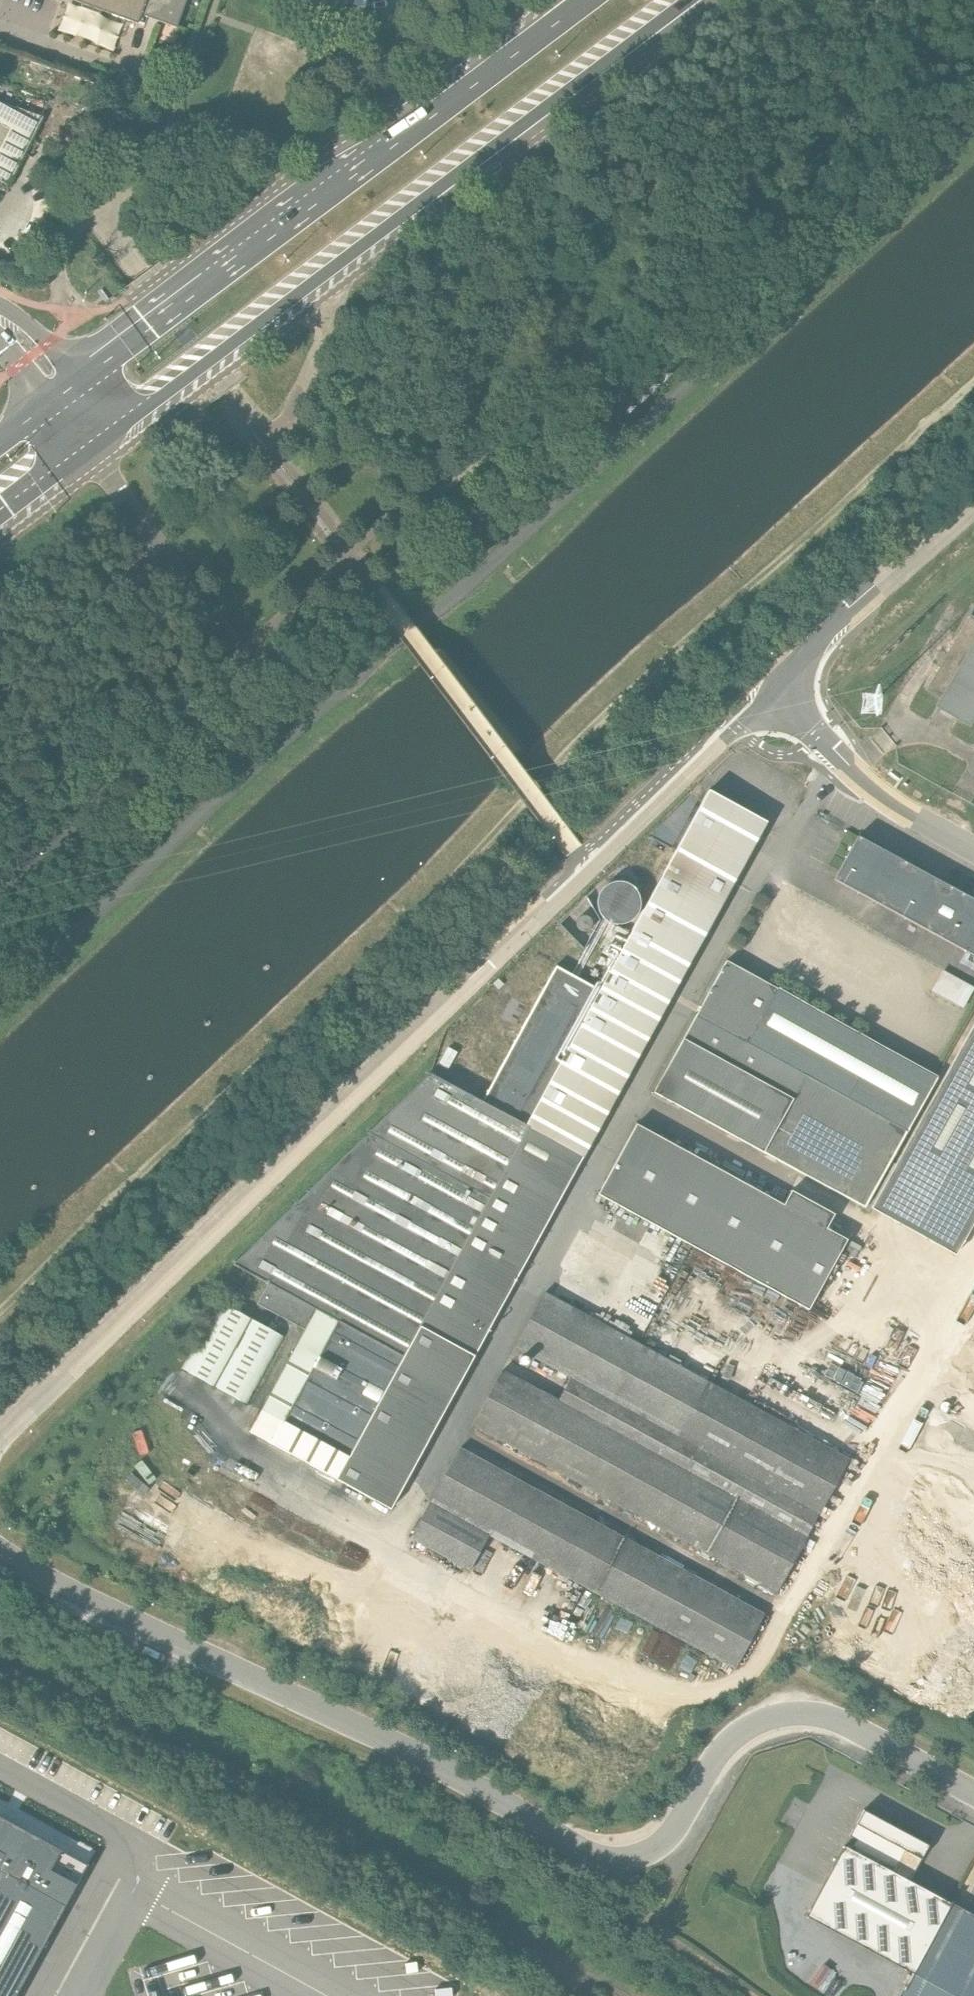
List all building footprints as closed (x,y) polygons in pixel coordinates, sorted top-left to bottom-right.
[(127,21),(137,24),(141,15),(176,28),(186,0),(69,0),(127,21)] [(7,186),(41,117),(0,103),(0,182),(7,186)] [(967,725),(973,714),(973,621),(967,618),(927,688),(925,690),(940,699),(936,707),(967,725)] [(766,821),(706,791),(599,988),(554,967),(483,1102),(430,1075),(234,1262),(266,1279),(250,1315),(217,1300),(183,1365),(259,1409),(246,1434),(388,1511),(766,821)] [(854,836),(830,879),(973,957),(973,901),(854,836)] [(619,920),(607,942),(616,947),(627,924),(619,920)] [(724,960),(653,1091),(954,1254),(973,1217),(973,1013),(939,1077),(724,960)] [(932,989),(964,1007),(973,989),(973,986),(943,969),(932,989)] [(635,1125),(597,1194),(597,1195),(806,1310),(845,1240),(844,1240),(825,1229),(832,1215),(790,1191),(781,1205),(635,1125)] [(850,1458),(545,1293),(514,1348),(568,1377),(556,1399),(500,1369),(470,1426),(776,1592),(850,1458)] [(762,1615),(459,1448),(409,1539),(469,1571),(487,1536),(733,1670),(762,1615)] [(911,1974),(949,1905),(908,1881),(926,1844),(863,1810),(847,1834),(856,1839),(850,1850),(842,1846),(804,1916),(911,1974)] [(87,1865),(0,1817),(0,1995),(15,1995),(87,1865)] [(911,1974),(899,1995),(973,1995),(973,1918),(949,1905),(911,1974)]
